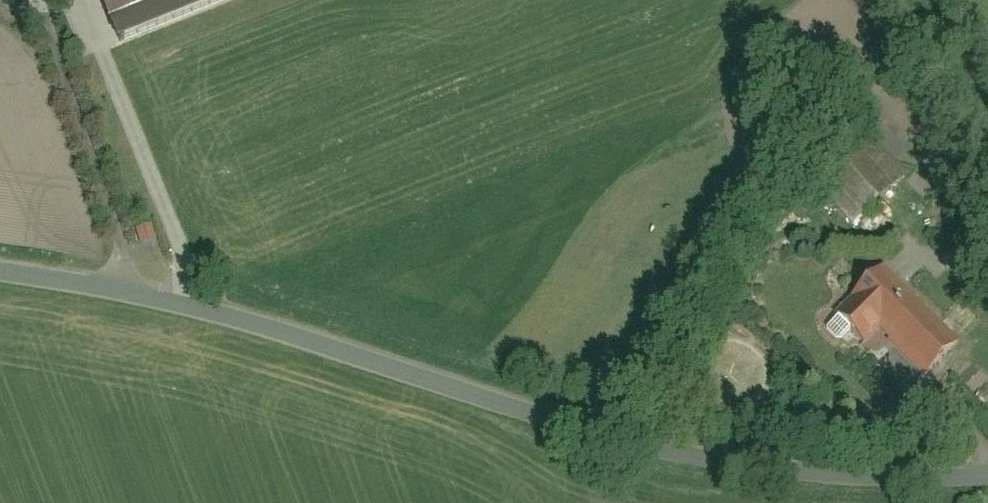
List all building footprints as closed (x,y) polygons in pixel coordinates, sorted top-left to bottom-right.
[(118,42),(224,0),(101,0),(118,42)] [(810,191),(853,235),(911,179),(868,135),(810,191)] [(852,304),(855,307),(844,318),(871,346),(882,335),(927,381),(973,336),(898,259),(852,304)]
